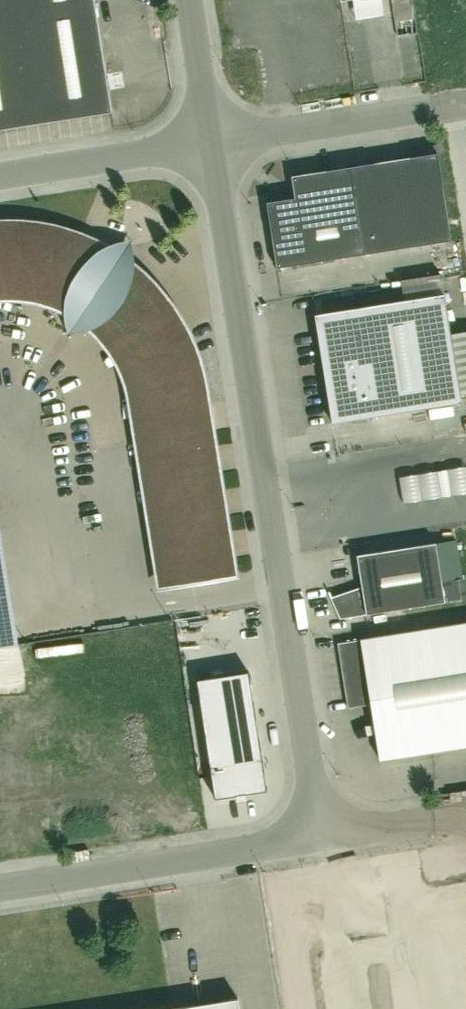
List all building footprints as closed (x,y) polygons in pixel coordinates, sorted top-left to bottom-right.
[(112,112),(94,0),(0,0),(0,130),(112,112)] [(291,176),(293,189),(295,198),(266,202),(277,268),(451,241),(437,153),(291,176)] [(135,399),(143,449),(164,585),(230,575),(209,439),(200,385),(192,355),(189,347),(184,335),(166,308),(148,284),(133,270),(125,263),(124,242),(101,248),(84,239),(75,235),(51,227),(33,224),(4,221),(0,221),(0,288),(2,288),(24,290),(35,292),(52,297),(56,299),(77,310),(89,320),(98,328),(111,346),(125,367),(127,372),(128,375),(135,399)] [(465,283),(465,270),(446,273),(449,287),(465,283)] [(443,294),(357,308),(360,329),(318,336),(332,423),(461,402),(443,294)] [(397,477),(401,504),(465,494),(465,466),(397,477)] [(24,642),(0,482),(0,646),(24,642)] [(340,618),(366,614),(445,602),(435,543),(357,556),(362,587),(332,597),(340,618)] [(337,643),(348,708),(371,704),(380,759),(465,746),(465,623),(337,643)] [(267,792),(248,672),(197,680),(215,800),(267,792)] [(303,944),(315,1008),(465,1008),(465,869),(414,878),(421,923),(303,944)] [(137,879),(139,890),(159,887),(157,876),(137,879)] [(115,882),(116,892),(136,890),(135,880),(115,882)] [(110,883),(91,886),(93,897),(112,894),(110,883)] [(238,998),(169,1008),(240,1008),(238,998)]
